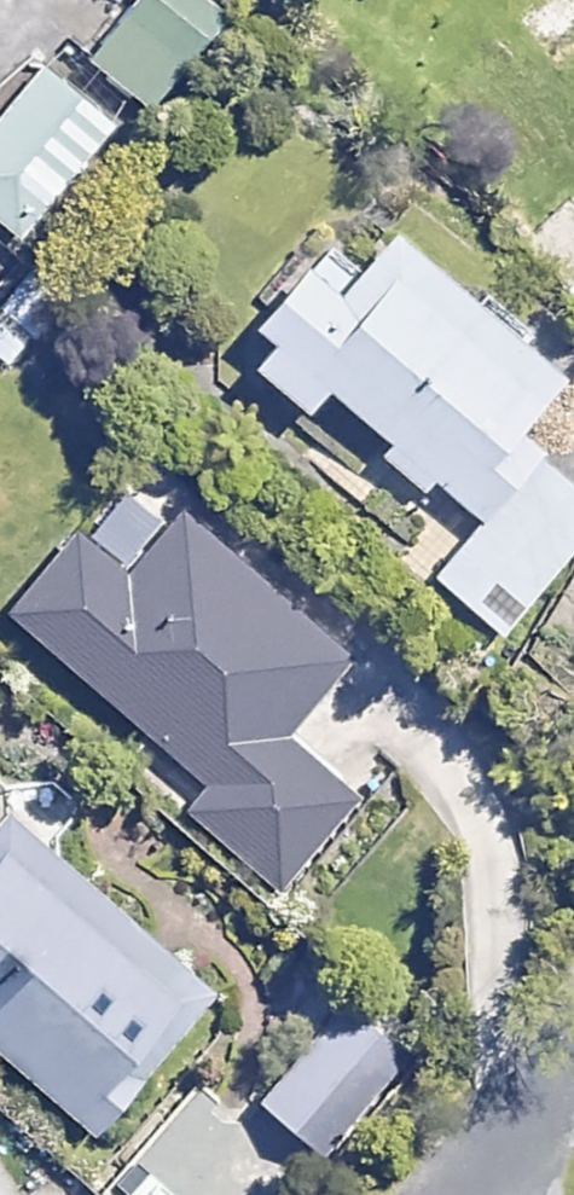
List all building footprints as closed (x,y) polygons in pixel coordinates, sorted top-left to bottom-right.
[(198,0),(139,0),(91,57),(149,105),(221,19),(198,0)] [(38,62),(0,105),(0,227),(12,237),(110,126),(38,62)] [(573,547),(573,500),(551,480),(557,472),(510,432),(553,382),(384,233),(357,264),(324,235),(252,317),(274,337),(252,362),(300,404),(317,385),(431,485),(485,532),(444,578),(503,629),(573,547)] [(30,278),(0,306),(0,365),(2,366),(61,311),(30,278)] [(357,672),(181,521),(126,586),(68,536),(7,607),(216,787),(195,812),(287,891),(358,809),(289,750),(357,672)] [(2,816),(0,819),(0,1055),(93,1135),(212,996),(2,816)] [(398,1059),(344,1009),(261,1098),(314,1148),(398,1059)]
